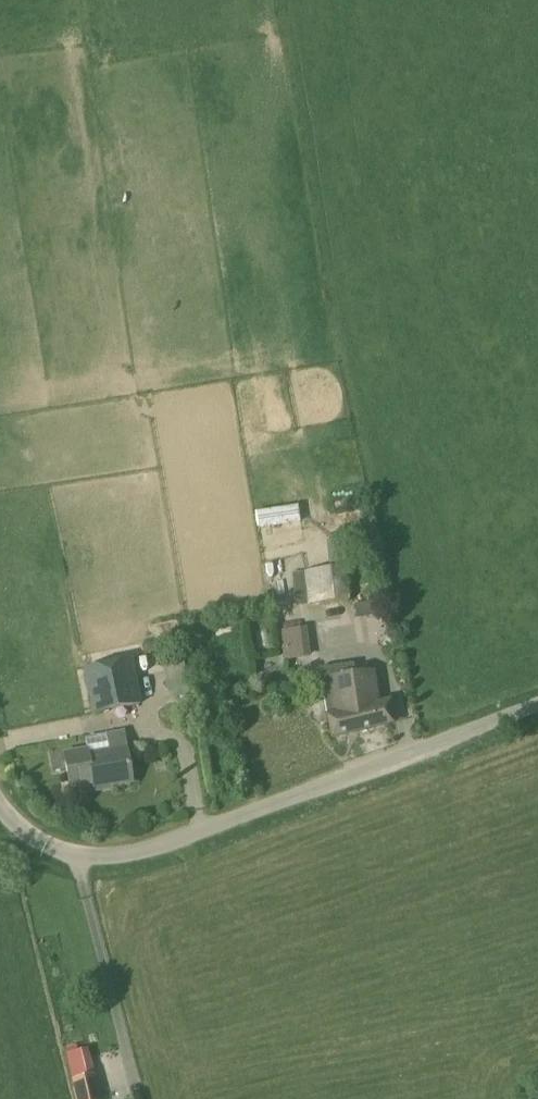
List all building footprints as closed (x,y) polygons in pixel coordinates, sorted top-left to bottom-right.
[(299,515),(259,522),(262,539),(302,532),(299,515)] [(350,599),(347,568),(346,568),(345,556),(332,557),(333,569),(306,571),(307,584),(294,585),(296,605),(323,603),(324,614),(341,613),(340,600),(350,599)] [(310,657),(307,628),(281,630),(284,660),(310,657)] [(132,660),(83,670),(93,717),(142,706),(132,660)] [(372,671),(355,675),(354,664),(320,669),(332,738),(393,725),(389,702),(379,704),(372,671)] [(89,755),(88,751),(64,755),(70,789),(92,785),(93,791),(133,784),(124,733),(108,736),(111,751),(89,755)] [(72,1081),(76,1098),(102,1098),(96,1075),(80,1079),(74,1055),(73,1055),(65,1058),(71,1081),(72,1081)]
